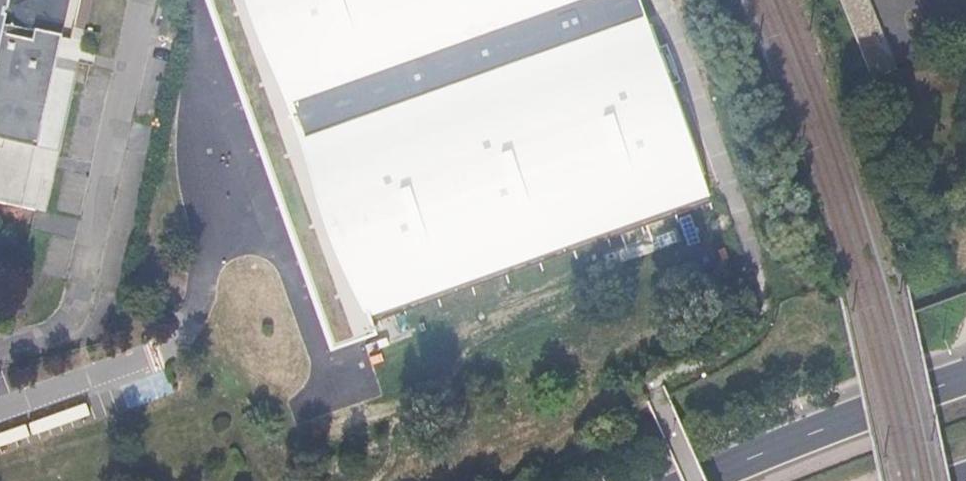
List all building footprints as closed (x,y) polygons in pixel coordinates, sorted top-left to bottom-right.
[(33,148),(67,0),(0,0),(0,141),(33,148)] [(326,354),(369,341),(365,325),(703,215),(632,0),(210,0),(326,354)] [(868,81),(892,71),(864,0),(835,0),(868,81)]
